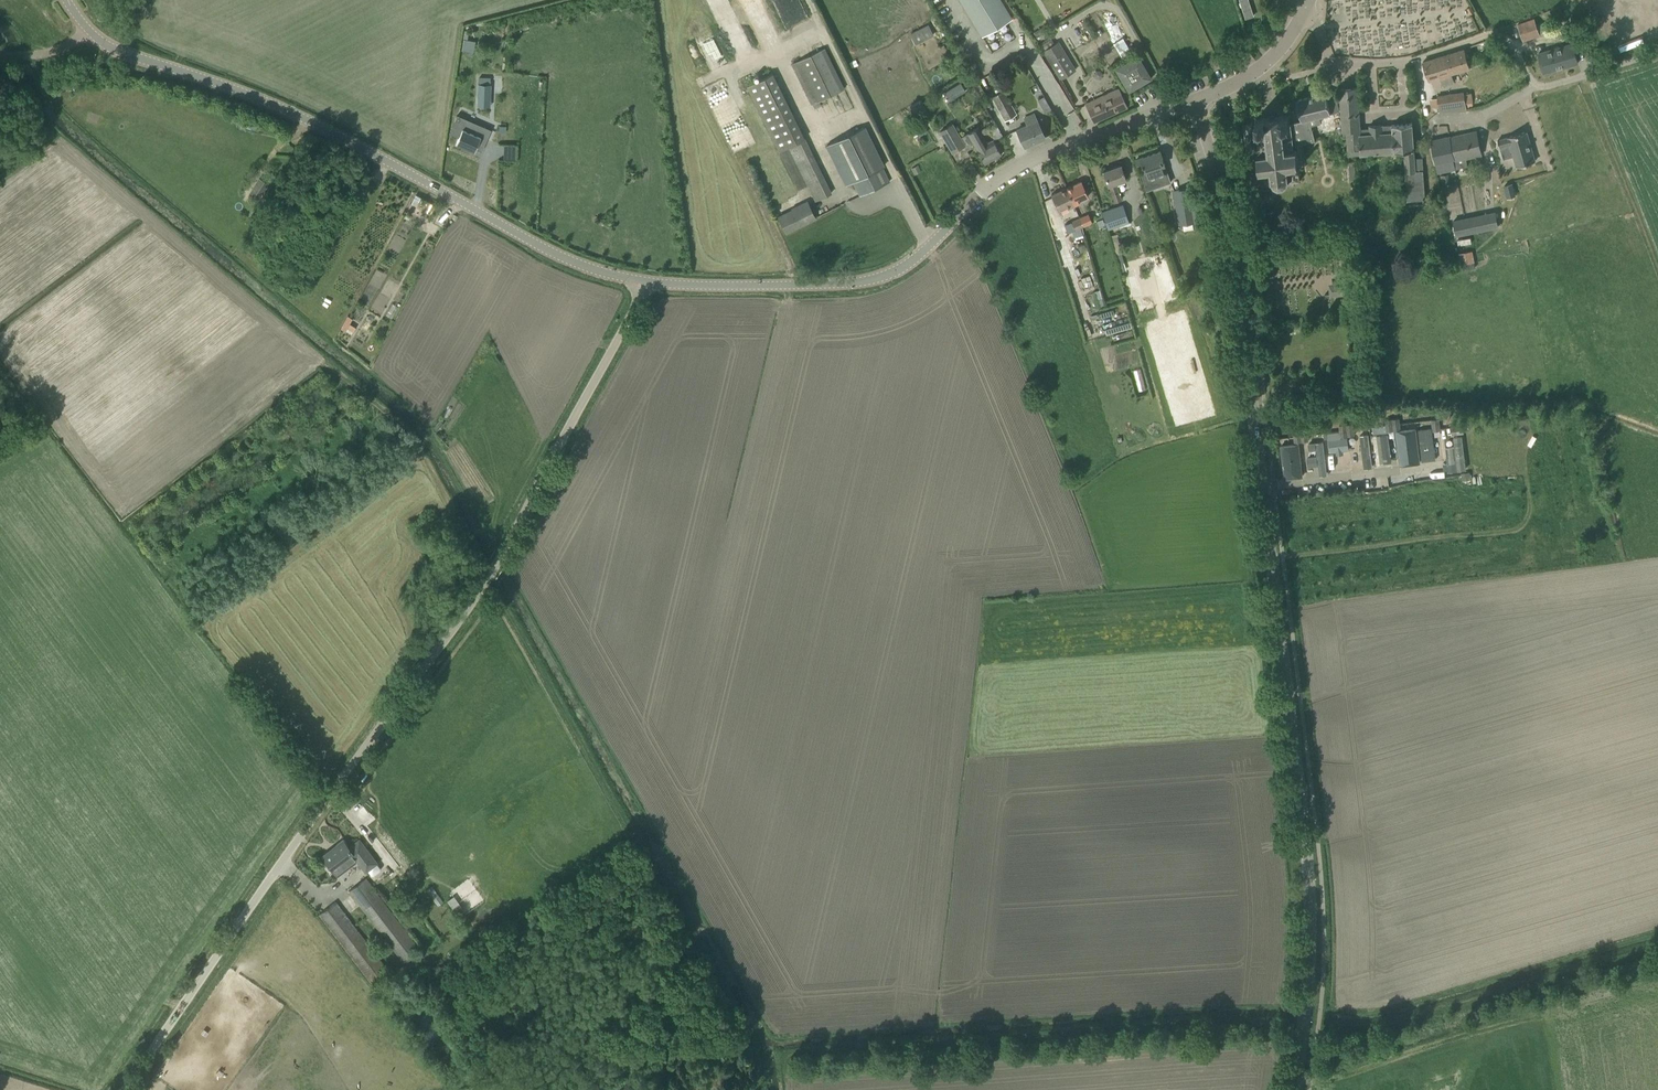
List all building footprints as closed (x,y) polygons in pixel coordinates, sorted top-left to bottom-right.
[(982,37),(1012,18),(1001,0),(960,0),(982,37)] [(1251,8),(1244,10),(1245,14),(1246,18),(1253,15),(1251,8)] [(1539,35),(1537,28),(1534,19),(1517,24),(1522,41),(1539,35)] [(916,42),(932,34),(928,25),(912,33),(916,42)] [(1058,41),(1054,43),(1051,38),(1040,45),(1060,79),(1075,70),(1058,41)] [(463,40),(461,54),(473,55),(475,41),(463,40)] [(1573,43),(1538,53),(1543,72),(1578,62),(1573,43)] [(824,48),(793,63),(812,104),(844,89),(824,48)] [(1464,49),(1423,62),(1428,80),(1440,77),(1442,85),(1454,82),(1451,73),(1470,68),(1464,49)] [(1151,78),(1137,55),(1115,68),(1128,91),(1151,78)] [(813,154),(772,73),(747,86),(799,190),(808,185),(816,201),(832,193),(813,154)] [(961,81),(945,90),(950,99),(966,89),(961,81)] [(478,84),(477,97),(491,98),(491,84),(490,84),(479,84),(478,84)] [(1341,88),(1340,88),(1343,136),(1347,136),(1348,154),(1380,152),(1404,150),(1408,200),(1424,198),(1422,171),(1416,171),(1414,150),(1414,149),(1414,148),(1412,124),(1412,123),(1411,123),(1393,125),(1393,124),(1392,124),(1392,125),(1382,125),(1382,124),(1369,125),(1369,128),(1360,129),(1359,108),(1357,87),(1351,87),(1345,88),(1341,88)] [(1126,106),(1118,88),(1085,103),(1089,111),(1094,121),(1126,106)] [(1017,114),(1003,91),(991,98),(1005,121),(1017,114)] [(1293,135),(1294,137),(1293,137),(1294,149),(1296,149),(1296,155),(1302,155),(1300,144),(1315,140),(1311,125),(1320,123),(1319,116),(1339,111),(1336,98),(1327,100),(1326,93),(1296,100),(1299,110),(1302,120),(1291,123),(1293,136),(1293,135)] [(1463,93),(1438,97),(1439,107),(1440,110),(1440,112),(1465,108),(1465,103),(1463,93)] [(918,114),(927,109),(921,99),(912,104),(918,114)] [(457,115),(449,132),(459,136),(457,143),(474,150),(475,148),(482,151),(491,130),(457,115)] [(1291,123),(1290,123),(1288,115),(1279,116),(1265,118),(1256,119),(1257,127),(1256,127),(1257,141),(1256,141),(1257,142),(1259,154),(1257,154),(1261,184),(1252,185),(1249,186),(1250,187),(1272,184),(1274,184),(1279,187),(1284,186),(1288,183),(1288,182),(1290,181),(1291,185),(1294,185),(1294,181),(1300,180),(1298,167),(1300,166),(1299,165),(1303,164),(1302,155),(1296,155),(1296,149),(1294,149),(1293,137),(1294,137),(1293,135),(1293,136),(1291,123)] [(1044,137),(1040,127),(1037,121),(1017,131),(1019,136),(1024,146),(1044,137)] [(1001,154),(995,144),(992,139),(986,143),(977,127),(967,133),(959,137),(951,124),(940,130),(952,151),(963,145),(965,148),(973,144),(984,163),(1001,154)] [(889,181),(885,171),(864,128),(834,142),(855,186),(860,196),(889,181)] [(1449,137),(1452,153),(1451,154),(1453,166),(1454,168),(1467,166),(1465,158),(1481,154),(1476,131),(1449,137)] [(1508,137),(1498,140),(1503,159),(1514,156),(1517,166),(1535,161),(1527,131),(1508,136),(1508,137)] [(1449,137),(1430,141),(1437,172),(1446,170),(1445,168),(1453,166),(1451,154),(1452,153),(1449,137)] [(1160,176),(1167,173),(1164,165),(1165,165),(1160,151),(1141,157),(1141,158),(1137,159),(1140,169),(1144,167),(1148,180),(1149,179),(1151,186),(1162,182),(1160,176)] [(1124,175),(1120,165),(1103,171),(1106,181),(1107,184),(1108,184),(1114,202),(1121,200),(1114,182),(1125,178),(1124,175)] [(1440,175),(1442,185),(1451,183),(1449,173),(1440,175)] [(259,199),(269,183),(259,177),(249,193),(259,199)] [(1074,205),(1080,202),(1079,199),(1087,195),(1085,191),(1081,181),(1066,188),(1074,205)] [(1511,184),(1505,186),(1508,197),(1515,195),(1511,184)] [(1198,187),(1175,191),(1180,227),(1196,224),(1196,222),(1203,220),(1198,187)] [(1066,188),(1051,195),(1055,205),(1057,209),(1067,204),(1068,207),(1074,205),(1066,188)] [(1443,197),(1435,199),(1437,208),(1445,207),(1443,197)] [(815,218),(810,208),(807,202),(793,209),(794,210),(779,217),(781,222),(786,232),(815,218)] [(1107,229),(1124,224),(1126,229),(1131,227),(1130,222),(1128,222),(1123,205),(1101,212),(1107,229)] [(1494,213),(1454,221),(1456,234),(1496,226),(1494,213)] [(1088,214),(1079,217),(1083,226),(1092,222),(1088,214)] [(1075,230),(1083,226),(1079,217),(1071,221),(1075,230)] [(1117,233),(1109,235),(1114,254),(1121,252),(1120,250),(1121,250),(1117,233)] [(1472,250),(1458,253),(1460,264),(1474,261),(1472,250)] [(1329,282),(1329,295),(1344,294),(1344,281),(1329,282)] [(1207,312),(1216,309),(1211,293),(1202,296),(1207,312)] [(1386,431),(1393,430),(1392,418),(1385,419),(1386,431)] [(1398,418),(1392,418),(1393,430),(1395,430),(1400,429),(1398,418)] [(1440,430),(1438,418),(1431,419),(1433,429),(1433,431),(1440,430)] [(1352,423),(1346,424),(1347,436),(1354,435),(1352,423)] [(1341,437),(1347,436),(1346,424),(1339,425),(1340,432),(1341,437)] [(1463,425),(1451,427),(1452,434),(1464,432),(1463,425)] [(1400,429),(1395,430),(1399,463),(1420,461),(1416,427),(1400,429)] [(1432,427),(1418,429),(1422,460),(1435,459),(1432,427)] [(1306,429),(1300,430),(1302,441),(1308,441),(1306,429)] [(1295,442),(1302,441),(1300,430),(1293,431),(1295,442)] [(1340,437),(1341,437),(1340,432),(1328,433),(1330,452),(1336,451),(1336,453),(1342,452),(1342,450),(1348,449),(1347,438),(1340,438),(1340,437)] [(1373,467),(1368,434),(1360,435),(1364,468),(1373,467)] [(1388,434),(1373,436),(1377,463),(1384,462),(1383,460),(1391,460),(1388,434)] [(1466,469),(1461,436),(1453,438),(1454,446),(1445,447),(1448,464),(1456,463),(1457,470),(1466,469)] [(1326,473),(1323,442),(1309,443),(1310,449),(1317,448),(1318,456),(1307,457),(1308,466),(1319,465),(1320,473),(1326,473)] [(1292,477),(1293,477),(1303,476),(1299,445),(1299,444),(1289,446),(1281,447),(1285,478),(1292,477)] [(1468,472),(1460,474),(1461,480),(1469,479),(1470,479),(1469,472),(1468,472)] [(337,848),(324,858),(331,866),(338,876),(357,861),(365,871),(367,870),(371,875),(373,875),(380,870),(381,868),(376,863),(366,849),(359,840),(349,848),(346,844),(347,844),(346,842),(345,843),(343,841),(335,847),(337,848)] [(453,895),(447,900),(456,911),(461,907),(466,913),(485,898),(469,877),(450,892),(453,895)] [(350,890),(404,962),(420,949),(366,878),(350,890)] [(390,972),(335,901),(320,914),(374,984),(390,972)]
